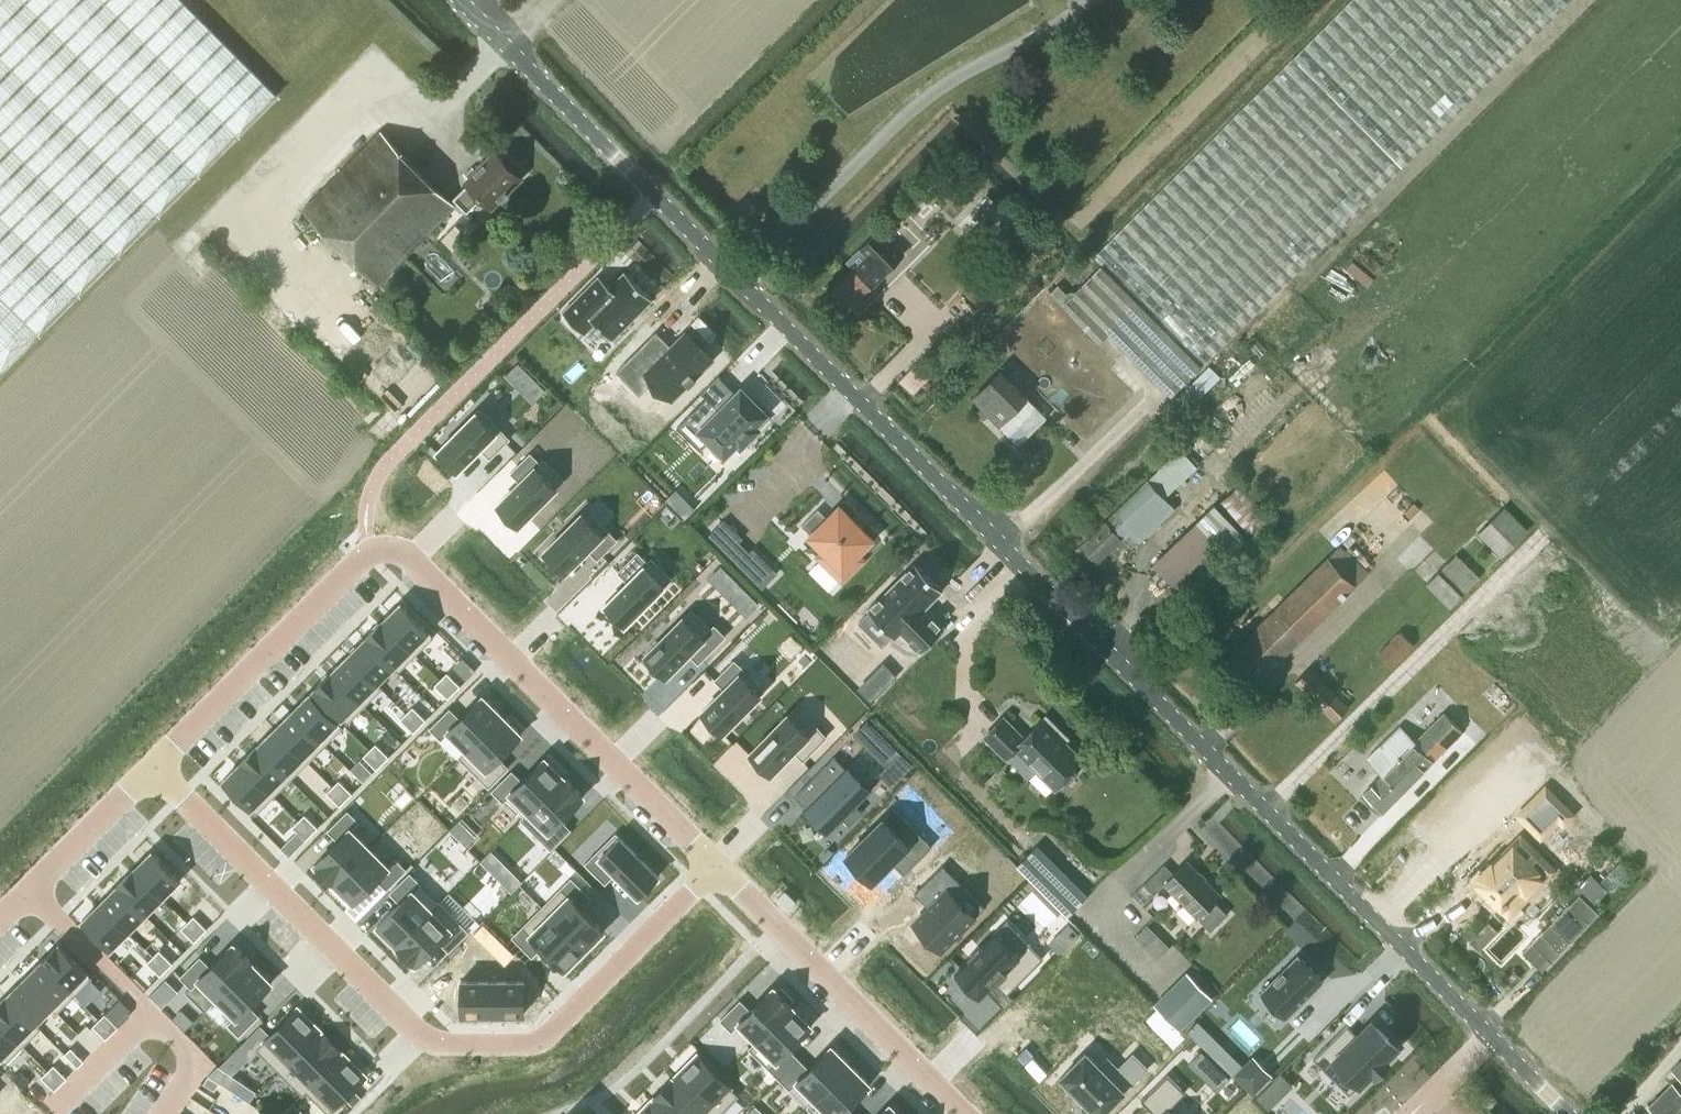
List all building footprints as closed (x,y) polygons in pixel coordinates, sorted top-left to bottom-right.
[(182,0),(0,0),(0,323),(24,347),(277,95),(182,0)] [(1202,364),(1569,0),(1349,0),(1093,255),(1102,264),(1062,304),(1099,342),(1109,332),(1171,395),(1202,364)] [(496,150),(466,180),(468,182),(454,196),(458,200),(455,204),(381,130),(303,208),(378,283),(455,205),(460,210),(464,206),(468,210),(482,196),(492,206),(522,175),(496,150)] [(977,205),(1003,230),(1013,219),(988,194),(977,205)] [(855,268),(833,290),(849,306),(862,294),(865,297),(876,286),(873,283),(903,253),(904,252),(880,228),(861,247),(847,260),(855,268)] [(599,274),(563,311),(584,332),(595,321),(612,338),(652,297),(625,270),(610,285),(599,274)] [(24,347),(0,323),(0,372),(24,347)] [(656,331),(617,370),(640,392),(653,379),(672,398),(713,358),(705,350),(694,339),(686,331),(671,346),(670,346),(668,344),(665,348),(654,336),(658,332),(656,331)] [(938,368),(924,354),(898,380),(912,394),(938,368)] [(519,361),(506,373),(516,383),(528,371),(519,361)] [(973,398),(999,424),(1027,396),(1001,370),(973,398)] [(687,415),(710,438),(724,453),(738,439),(741,443),(757,427),(754,423),(765,412),(753,399),(754,398),(752,397),(751,398),(743,390),(745,389),(743,388),(742,389),(742,388),(737,393),(721,409),(707,395),(706,396),(687,415)] [(479,407),(437,450),(457,470),(480,447),(490,457),(510,437),(479,407)] [(1131,547),(1137,540),(1139,542),(1175,507),(1164,495),(1196,465),(1181,449),(1082,544),(1099,560),(1111,548),(1116,553),(1126,543),(1131,547)] [(521,481),(498,504),(518,524),(564,478),(544,458),(540,461),(530,451),(511,471),(521,481)] [(1277,519),(1250,491),(1241,482),(1218,503),(1254,541),(1277,519)] [(666,497),(664,498),(684,518),(695,508),(694,506),(693,508),(675,490),(667,498),(666,497)] [(1215,503),(1197,521),(1218,542),(1233,559),(1252,542),(1215,503)] [(1505,505),(1478,532),(1501,556),(1529,530),(1505,505)] [(819,506),(802,523),(803,524),(804,523),(813,533),(812,534),(826,549),(820,555),(828,562),(842,577),(843,577),(861,558),(856,553),(871,537),(862,528),(852,518),(840,506),(829,517),(819,508),(820,507),(819,506)] [(587,508),(544,551),(564,571),(587,548),(597,558),(617,538),(587,508)] [(1197,521),(1153,563),(1160,570),(1168,578),(1174,585),(1218,542),(1197,521)] [(739,541),(728,552),(763,587),(778,572),(753,547),(749,550),(739,541)] [(1251,686),(1356,584),(1370,571),(1342,542),(1328,556),(1225,659),(1251,686)] [(628,580),(605,603),(625,624),(671,577),(651,557),(647,561),(638,551),(618,570),(628,580)] [(1457,552),(1439,570),(1463,594),(1481,577),(1457,552)] [(915,562),(868,609),(869,610),(893,635),(895,636),(901,630),(921,650),(944,628),(923,607),(942,589),(915,562)] [(1160,570),(1153,576),(1161,584),(1168,578),(1160,570)] [(1450,607),(1463,594),(1439,570),(1426,583),(1450,607)] [(746,588),(732,601),(746,614),(759,601),(746,588)] [(1170,640),(1185,625),(1187,626),(1205,605),(1190,590),(1180,600),(1175,595),(1166,605),(1150,620),(1170,640)] [(400,602),(383,619),(416,653),(434,635),(400,602)] [(692,608),(645,655),(665,675),(688,652),(698,662),(726,634),(714,623),(711,627),(692,608)] [(383,619),(365,637),(394,666),(399,671),(416,653),(383,619)] [(1400,629),(1378,652),(1393,667),(1416,644),(1400,629)] [(365,637),(349,653),(378,682),(394,666),(365,637)] [(349,653),(331,670),(365,704),(383,687),(378,682),(349,653)] [(725,688),(702,711),(722,731),(765,689),(734,658),(715,678),(725,688)] [(1296,681),(1324,709),(1335,720),(1350,706),(1310,666),(1296,681)] [(331,670),(313,688),(347,722),(365,704),(331,670)] [(447,671),(441,677),(454,691),(460,685),(447,671)] [(441,677),(434,684),(448,697),(454,691),(441,677)] [(309,692),(292,709),(326,743),(343,726),(309,692)] [(450,707),(430,727),(441,738),(449,730),(466,748),(501,713),(483,694),(460,717),(450,707)] [(413,705),(406,711),(420,725),(426,719),(413,705)] [(796,706),(750,752),(770,773),(793,749),(803,759),(827,736),(796,706)] [(292,709),(275,727),(308,761),(326,743),(292,709)] [(406,711),(400,718),(414,731),(420,725),(406,711)] [(1383,773),(1363,793),(1381,811),(1447,745),(1455,737),(1463,729),(1446,711),(1415,741),(1401,726),(1368,758),(1383,773)] [(466,748),(459,755),(489,785),(508,766),(498,756),(522,733),(501,713),(466,748)] [(1003,716),(984,734),(1006,756),(1015,747),(1055,787),(1083,759),(1042,719),(1024,737),(1003,716)] [(867,720),(854,733),(898,778),(911,764),(867,720)] [(275,727),(257,744),(291,778),(308,761),(275,727)] [(376,742),(369,748),(383,762),(389,755),(376,742)] [(257,744),(240,761),(274,795),(291,778),(257,744)] [(369,748),(363,755),(377,768),(383,762),(369,748)] [(512,769),(492,789),(503,800),(507,796),(525,814),(564,775),(545,756),(522,779),(512,769)] [(830,758),(798,790),(821,813),(818,816),(830,828),(842,816),(849,823),(865,807),(859,801),(872,787),(848,764),(842,770),(830,758)] [(240,761),(223,779),(256,813),(274,795),(240,761)] [(525,814),(521,818),(551,848),(571,828),(561,818),(584,795),(564,775),(525,814)] [(339,779),(333,785),(346,798),(352,792),(339,779)] [(333,785),(326,791),(340,805),(346,798),(333,785)] [(894,807),(846,854),(872,880),(892,861),(904,873),(932,845),(894,807)] [(338,839),(315,862),(334,881),(370,846),(351,828),(359,820),(348,809),(328,829),(338,839)] [(305,813),(299,819),(312,833),(318,826),(305,813)] [(299,819),(292,826),(306,839),(312,833),(299,819)] [(616,832),(586,862),(605,881),(615,872),(638,895),(658,875),(616,832)] [(1520,837),(1477,880),(1509,912),(1515,906),(1537,884),(1547,874),(1527,855),(1532,850),(1520,837)] [(1038,843),(1017,864),(1067,915),(1088,894),(1038,843)] [(370,846),(334,881),(354,901),(377,878),(387,888),(407,868),(395,857),(388,864),(370,846)] [(152,849),(134,867),(163,896),(181,879),(152,849)] [(1164,862),(1144,883),(1154,893),(1165,883),(1197,916),(1211,930),(1228,913),(1215,899),(1221,893),(1187,859),(1174,872),(1164,862)] [(927,904),(911,921),(942,952),(978,916),(977,914),(985,906),(943,864),(915,892),(927,904)] [(134,867),(117,884),(146,913),(163,896),(134,867)] [(400,901),(377,924),(396,943),(431,907),(414,890),(421,883),(410,871),(390,891),(400,901)] [(571,876),(542,906),(584,948),(604,929),(581,906),(591,896),(571,876)] [(117,884),(99,901),(128,931),(146,913),(117,884)] [(1581,894),(1525,951),(1544,970),(1600,913),(1581,894)] [(431,907),(396,943),(416,963),(439,940),(449,950),(469,930),(439,900),(431,907)] [(99,901),(82,919),(111,948),(128,931),(99,901)] [(542,906),(512,935),(532,955),(542,945),(565,968),(584,948),(542,906)] [(194,914),(187,921),(201,934),(207,928),(194,914)] [(187,921),(181,927),(194,940),(201,934),(187,921)] [(969,957),(957,969),(981,994),(986,989),(994,980),(1007,993),(1008,992),(1043,957),(1029,942),(1017,955),(994,932),(981,945),(979,944),(967,956),(969,957)] [(58,942),(41,960),(75,994),(92,976),(58,942)] [(200,955),(181,975),(191,985),(186,990),(205,1009),(206,1008),(217,997),(253,962),(233,942),(210,965),(200,955)] [(159,948),(153,955),(166,968),(173,962),(159,948)] [(460,953),(460,963),(475,963),(475,953),(460,953)] [(1299,953),(1260,992),(1285,1017),(1324,978),(1299,953)] [(153,955),(147,961),(160,974),(166,968),(153,955)] [(41,960),(23,977),(52,1006),(57,1011),(75,994),(41,960)] [(253,962),(217,997),(235,1015),(228,1022),(239,1034),(259,1014),(249,1004),(272,981),(253,962)] [(1187,970),(1154,1003),(1176,1026),(1179,1029),(1212,997),(1210,994),(1187,970)] [(23,977),(7,993),(36,1022),(52,1006),(23,977)] [(523,978),(462,978),(462,1013),(523,1013),(523,978)] [(740,998),(721,1018),(732,1029),(739,1022),(756,1039),(757,1040),(793,1005),(789,1001),(793,997),(781,986),(778,990),(773,985),(750,1008),(740,998)] [(0,1000),(0,1022),(23,1045),(41,1027),(36,1022),(7,993),(0,1000)] [(756,1039),(749,1047),(750,1048),(769,1067),(779,1077),(799,1057),(789,1047),(812,1024),(793,1005),(757,1040),(756,1039)] [(298,1006),(256,1048),(280,1071),(321,1029),(298,1006)] [(105,1012),(99,1018),(112,1031),(118,1025),(105,1012)] [(99,1018),(93,1024),(106,1038),(112,1031),(99,1018)] [(1347,1023),(1313,1057),(1336,1079),(1346,1069),(1360,1083),(1372,1070),(1375,1073),(1388,1061),(1385,1058),(1397,1045),(1372,1020),(1358,1034),(1347,1023)] [(5,1062),(23,1045),(0,1022),(0,1057),(5,1062)] [(321,1029),(280,1071),(303,1094),(306,1090),(344,1052),(321,1029)] [(799,1057),(779,1077),(790,1088),(797,1080),(815,1098),(851,1063),(832,1044),(808,1067),(799,1057)] [(71,1046),(64,1052),(78,1066),(84,1059),(71,1046)] [(1084,1049),(1059,1074),(1098,1113),(1123,1088),(1122,1087),(1130,1080),(1131,1080),(1146,1065),(1131,1051),(1117,1065),(1106,1055),(1098,1063),(1084,1049)] [(1202,1050),(1189,1064),(1218,1092),(1231,1078),(1202,1050)] [(344,1052),(306,1090),(329,1112),(366,1075),(344,1052)] [(674,1076),(712,1113),(718,1113),(738,1094),(697,1053),(674,1076)] [(1253,1055),(1234,1074),(1253,1093),(1272,1074),(1253,1055)] [(1649,1105),(1658,1113),(1670,1113),(1676,1108),(1680,1113),(1680,1060),(1672,1069),(1679,1075),(1649,1105)] [(54,1063),(47,1069),(61,1083),(67,1076),(54,1063)] [(808,1105),(808,1106),(816,1113),(856,1113),(847,1106),(870,1083),(851,1063),(815,1098),(808,1105)] [(47,1069),(41,1076),(55,1089),(61,1083),(47,1069)] [(1168,1108),(1186,1091),(1167,1073),(1141,1099),(1156,1113),(1173,1113),(1168,1108)] [(208,1074),(203,1082),(215,1089),(220,1081),(208,1074)] [(651,1098),(667,1113),(712,1113),(674,1076),(651,1098)] [(1265,1089),(1257,1096),(1270,1109),(1277,1101),(1265,1089)] [(636,1113),(667,1113),(651,1098),(636,1113)] [(890,1102),(878,1113),(902,1113),(890,1102)]
